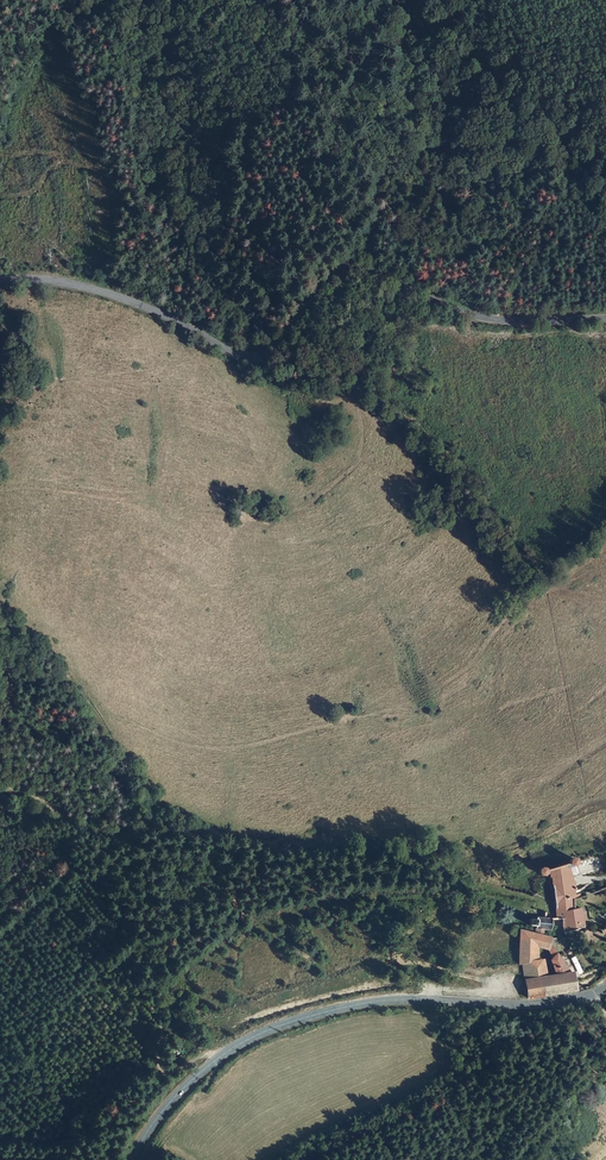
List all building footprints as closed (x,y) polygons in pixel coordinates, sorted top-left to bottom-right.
[(542,876),(544,876),(546,875),(547,874),(547,873),(551,873),(557,918),(564,918),(564,923),(564,927),(565,931),(566,934),(587,927),(582,908),(576,910),(574,901),(579,898),(578,895),(575,896),(569,868),(574,867),(575,867),(577,867),(579,867),(580,865),(580,863),(580,862),(579,860),(577,859),(576,859),(574,860),(573,861),(572,863),(547,870),(546,869),(544,868),(542,868),(541,869),(540,870),(539,872),(539,873),(540,875),(542,876)] [(543,912),(542,916),(537,915),(536,920),(534,919),(533,926),(535,927),(534,933),(520,931),(520,964),(523,964),(528,998),(576,990),(574,973),(571,973),(552,942),(553,935),(545,934),(545,929),(552,930),(553,918),(548,917),(548,913),(543,912)]
